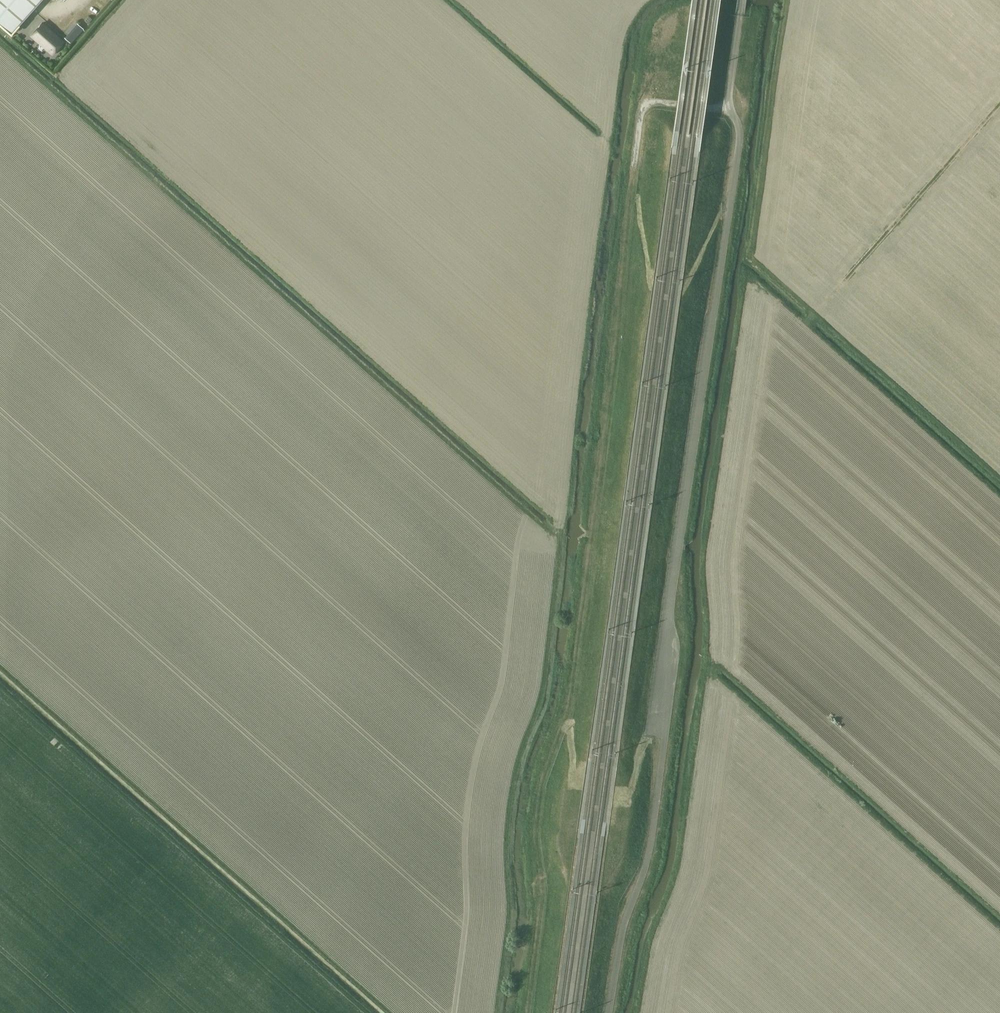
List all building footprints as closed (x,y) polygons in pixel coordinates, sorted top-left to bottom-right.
[(6,29),(31,0),(0,0),(0,24),(6,29)] [(30,34),(48,49),(45,53),(51,57),(66,39),(42,20),(30,34)] [(71,41),(85,27),(80,23),(66,37),(71,41)]
